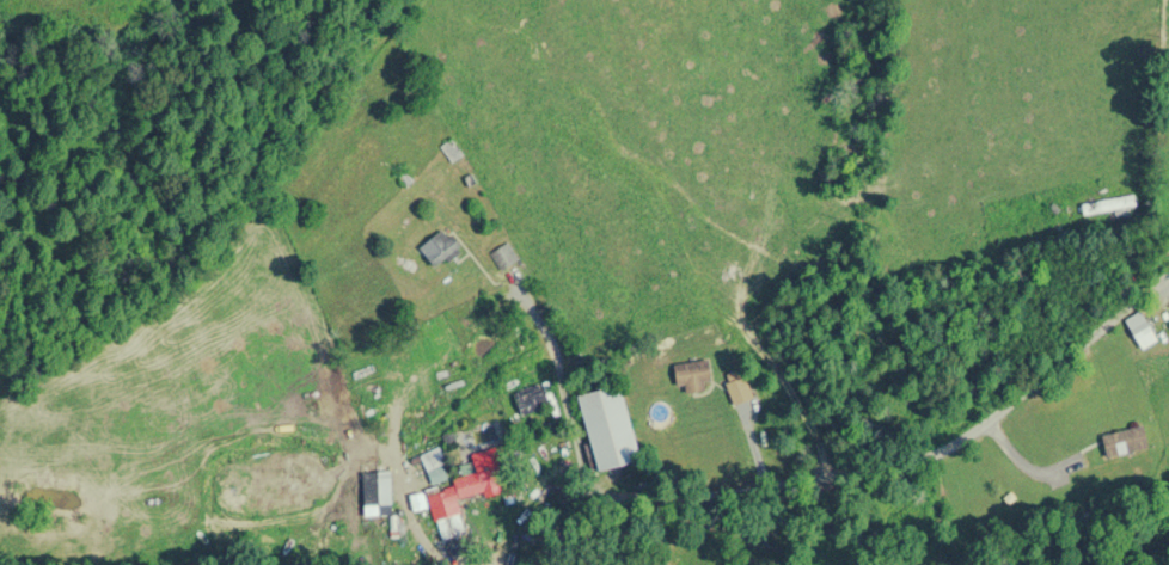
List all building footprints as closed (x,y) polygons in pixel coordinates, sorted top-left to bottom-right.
[(461,156),(451,138),(439,145),(450,162),(461,156)] [(1133,208),(1131,196),(1080,204),(1082,216),(1133,208)] [(418,243),(430,268),(459,255),(447,230),(418,243)] [(517,259),(506,243),(489,254),(500,271),(517,259)] [(1123,320),(1140,349),(1156,340),(1139,310),(1123,320)] [(684,385),(684,392),(705,393),(706,382),(708,382),(709,363),(674,362),(673,385),(684,385)] [(594,471),(637,461),(620,385),(577,394),(594,471)] [(540,393),(526,399),(530,410),(544,405),(540,393)] [(1104,459),(1147,450),(1142,427),(1100,435),(1104,459)] [(390,506),(390,472),(362,472),(362,515),(381,515),(381,506),(390,506)] [(445,481),(443,472),(430,475),(432,486),(428,487),(438,539),(464,534),(457,498),(484,492),(481,473),(445,481)]
